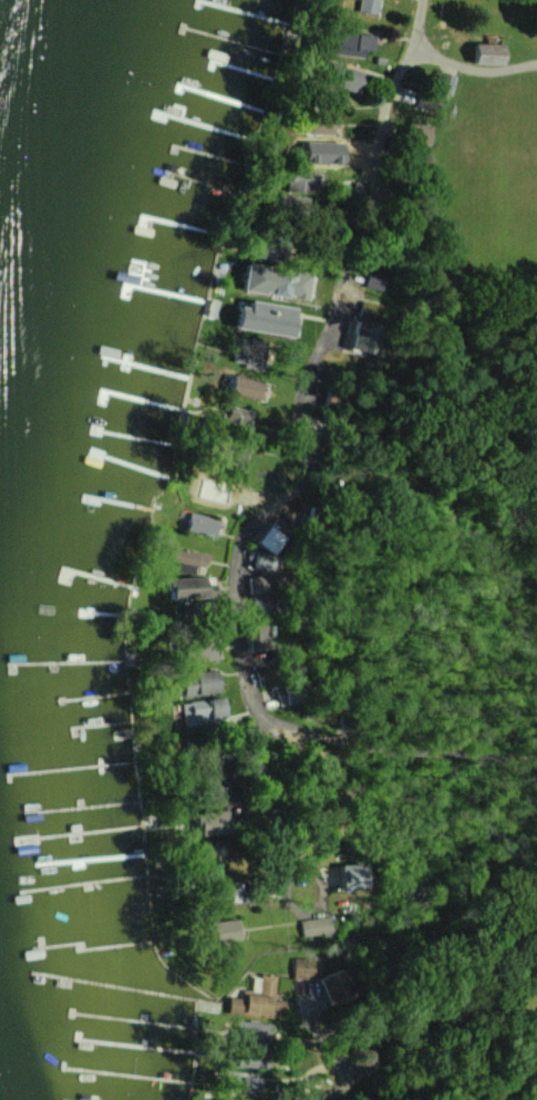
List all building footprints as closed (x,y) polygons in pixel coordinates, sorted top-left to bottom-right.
[(357,10),(375,13),(377,0),(358,0),(357,10)] [(356,47),(373,50),(375,35),(359,33),(356,47)] [(473,60),(502,60),(503,44),(474,43),(473,60)] [(306,163),(344,162),(343,141),(305,142),(306,163)] [(311,193),(312,175),(287,173),(286,192),(311,193)] [(246,289),(308,300),(313,274),(250,263),(246,289)] [(371,269),(366,285),(389,293),(395,276),(371,269)] [(297,336),(301,307),(254,299),(253,307),(243,306),(239,327),(297,336)] [(380,326),(349,318),(342,346),(373,353),(380,326)] [(266,384),(238,374),(233,390),(260,400),(266,384)] [(252,412),(233,405),(227,422),(246,428),(252,412)] [(220,520),(191,512),(186,528),(216,536),(220,520)] [(275,553),(286,535),(269,525),(258,543),(275,553)] [(207,553),(175,553),(176,564),(208,563),(207,553)] [(247,575),(248,595),(272,594),(271,575),(247,575)] [(207,578),(174,577),(173,597),(217,598),(217,584),(207,584),(207,578)] [(201,660),(217,658),(216,641),(199,643),(201,660)] [(183,694),(219,695),(220,674),(184,673),(183,694)] [(228,718),(226,697),(180,702),(183,724),(228,718)] [(233,834),(232,811),(202,813),(202,835),(233,834)] [(369,864),(342,865),(342,888),(370,888),(369,864)] [(300,920),(303,938),(333,933),(330,915),(300,920)] [(217,941),(242,940),(241,920),(216,921),(217,941)] [(294,978),(313,979),(314,958),(294,957),(294,978)] [(228,1013),(285,1018),(286,1001),(275,1000),(276,977),(253,975),(252,990),(242,989),(242,997),(230,997),(228,1013)]
